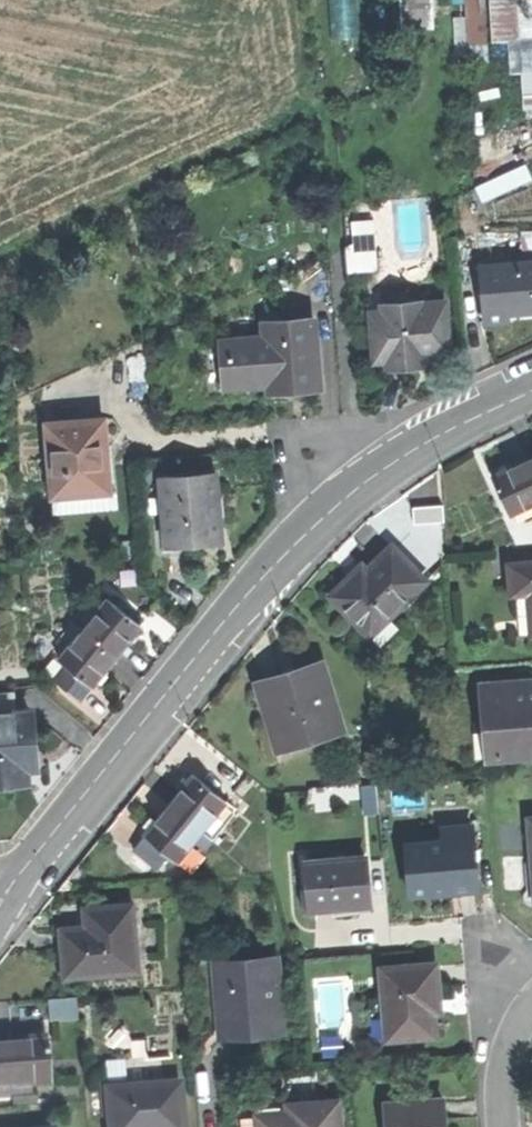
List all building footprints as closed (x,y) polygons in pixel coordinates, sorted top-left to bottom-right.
[(437,24),(436,0),(410,0),(411,25),(437,24)] [(460,14),(456,15),(458,46),(493,44),(495,69),(521,67),(524,112),(531,112),(531,0),(459,0),(460,14)] [(478,189),(484,201),(529,180),(524,168),(478,189)] [(352,269),(377,267),(373,218),(347,220),(352,269)] [(531,318),(531,270),(479,273),(481,315),(502,314),(502,320),(521,319),(531,318)] [(384,367),(384,372),(406,371),(423,370),(423,359),(444,358),(440,307),(380,311),(380,315),(384,367)] [(502,330),(502,320),(502,314),(481,315),(482,331),(502,330)] [(370,368),(384,367),(380,315),(366,316),(370,368)] [(220,363),(222,393),(268,390),(285,389),(285,396),(317,394),(311,324),(262,328),(263,343),(264,359),(220,363)] [(218,346),(220,363),(264,359),(263,343),(218,346)] [(276,397),(285,396),(285,389),(268,390),(268,398),(276,397)] [(51,516),(114,511),(110,455),(103,455),(102,445),(101,423),(45,427),(51,516)] [(524,466),(531,485),(531,463),(524,466)] [(504,519),(531,506),(531,485),(524,466),(504,475),(488,483),(504,519)] [(160,485),(165,548),(216,545),(214,519),(210,520),(210,511),(209,503),(213,502),(211,481),(160,485)] [(328,600),(362,633),(379,616),(384,621),(421,584),(388,550),(363,575),(353,585),(348,579),(328,600)] [(352,575),(348,579),(353,585),(363,575),(358,569),(352,575)] [(528,641),(531,640),(531,569),(503,572),(506,602),(526,600),(528,617),(526,617),(528,641)] [(103,604),(80,634),(112,659),(123,645),(135,629),(103,604)] [(55,665),(87,690),(99,675),(112,659),(80,634),(55,665)] [(283,679),(256,687),(270,732),(282,728),(289,749),(340,733),(319,667),(283,679)] [(526,684),(511,686),(512,697),(527,696),(526,684)] [(531,760),(531,696),(527,696),(512,697),(511,686),(478,689),(482,737),(490,736),(492,763),(531,760)] [(0,718),(0,781),(22,779),(22,767),(30,767),(27,716),(0,718)] [(176,796),(165,809),(198,835),(222,804),(190,778),(176,796)] [(166,859),(174,866),(198,835),(165,809),(153,825),(141,840),(166,859)] [(154,873),(166,859),(141,840),(130,854),(154,873)] [(403,849),(407,897),(438,894),(474,891),(470,843),(403,849)] [(309,889),(311,912),(336,910),(363,908),(359,861),(301,865),(303,890),(309,889)] [(59,970),(132,964),(128,909),(80,913),(81,925),(56,927),(58,947),(59,970)] [(208,966),(214,1032),(227,1031),(242,1030),(243,1037),(279,1034),(272,960),(208,966)] [(383,1044),(430,1040),(428,1012),(426,994),(434,994),(432,968),(377,972),(383,1044)] [(21,1048),(3,1049),(7,1091),(46,1087),(43,1046),(21,1048)] [(106,1126),(179,1126),(176,1086),(103,1091),(106,1126)] [(379,1109),(381,1126),(440,1126),(438,1104),(379,1109)] [(331,1105),(283,1109),(284,1119),(255,1121),(256,1126),(333,1126),(331,1105)]
